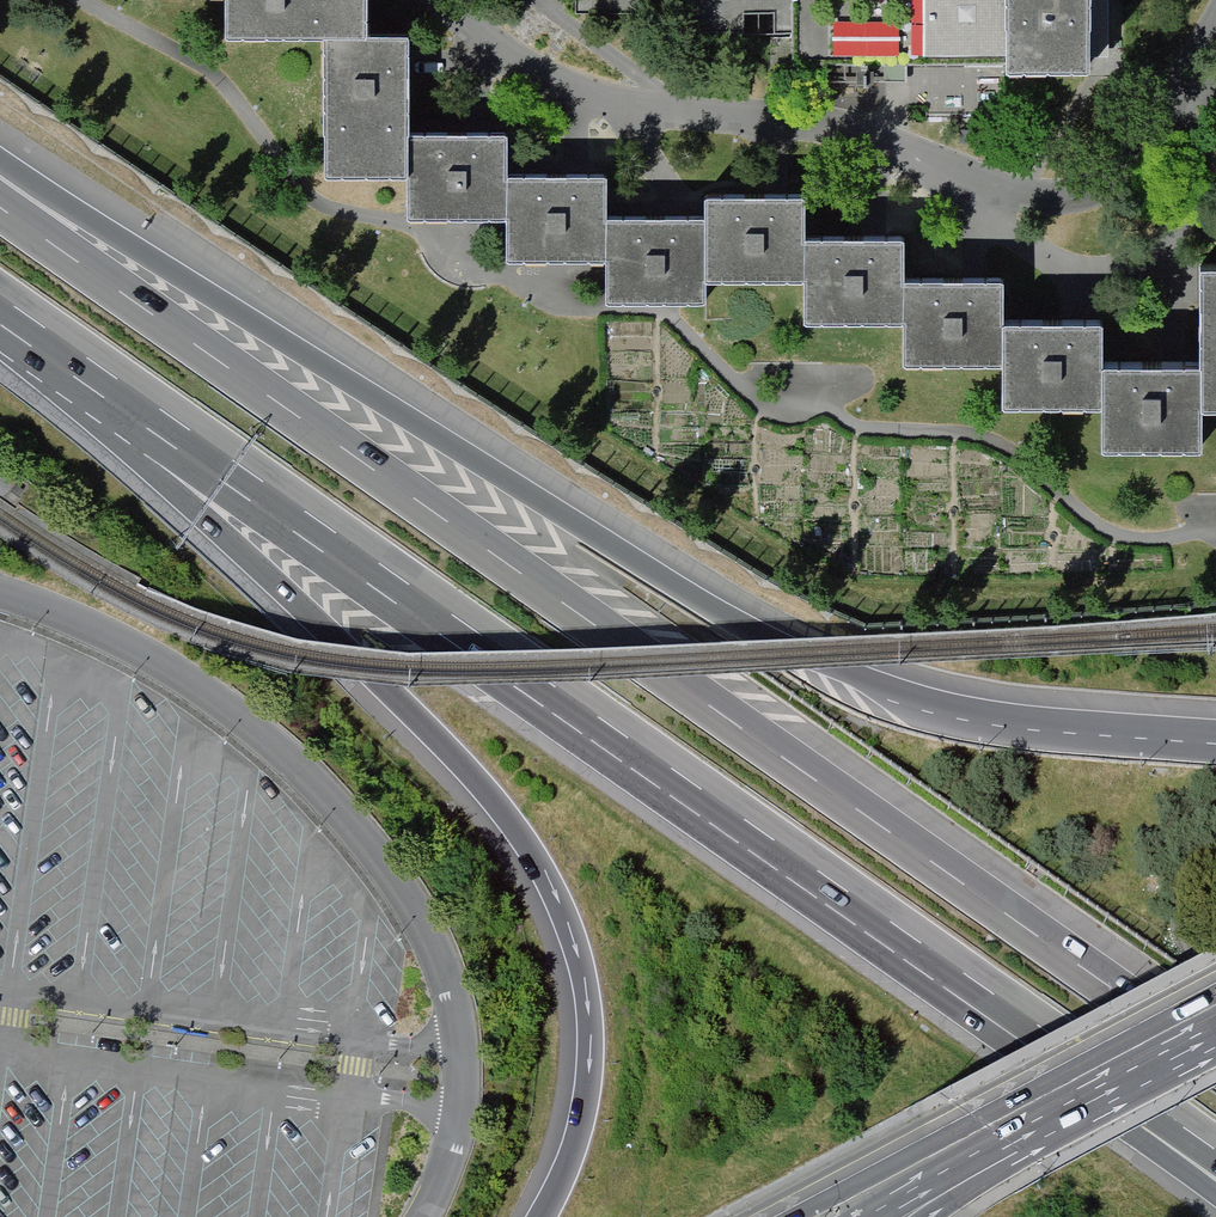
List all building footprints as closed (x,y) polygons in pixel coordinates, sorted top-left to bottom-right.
[(224,42),(329,42),(328,182),(414,182),(414,221),(513,221),(513,263),(611,264),(611,304),(711,304),(711,284),(808,284),(808,238),(808,199),(708,198),(707,219),(610,219),(610,179),(513,179),(513,137),(413,136),(413,41),(367,41),(367,0),(224,0),(224,42)] [(927,75),(1094,74),(1094,0),(927,0),(927,75)] [(836,17),(835,48),(901,50),(902,19),(836,17)] [(1112,321),(1010,322),(1010,279),(908,279),(908,238),(808,238),(808,284),(808,322),(908,321),(909,364),(1008,363),(1009,408),(1112,408),(1112,359),(1112,321)] [(1112,454),(1211,454),(1211,414),(1215,414),(1215,272),(1208,272),(1208,359),(1112,359),(1112,408),(1112,454)]
